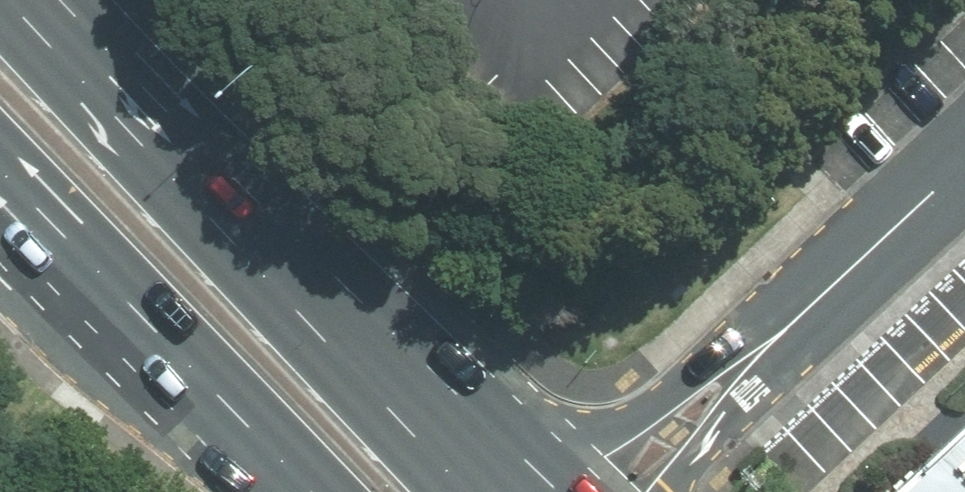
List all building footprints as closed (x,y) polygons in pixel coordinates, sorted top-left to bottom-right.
[(864,491),(964,491),(964,400),(864,491)]
